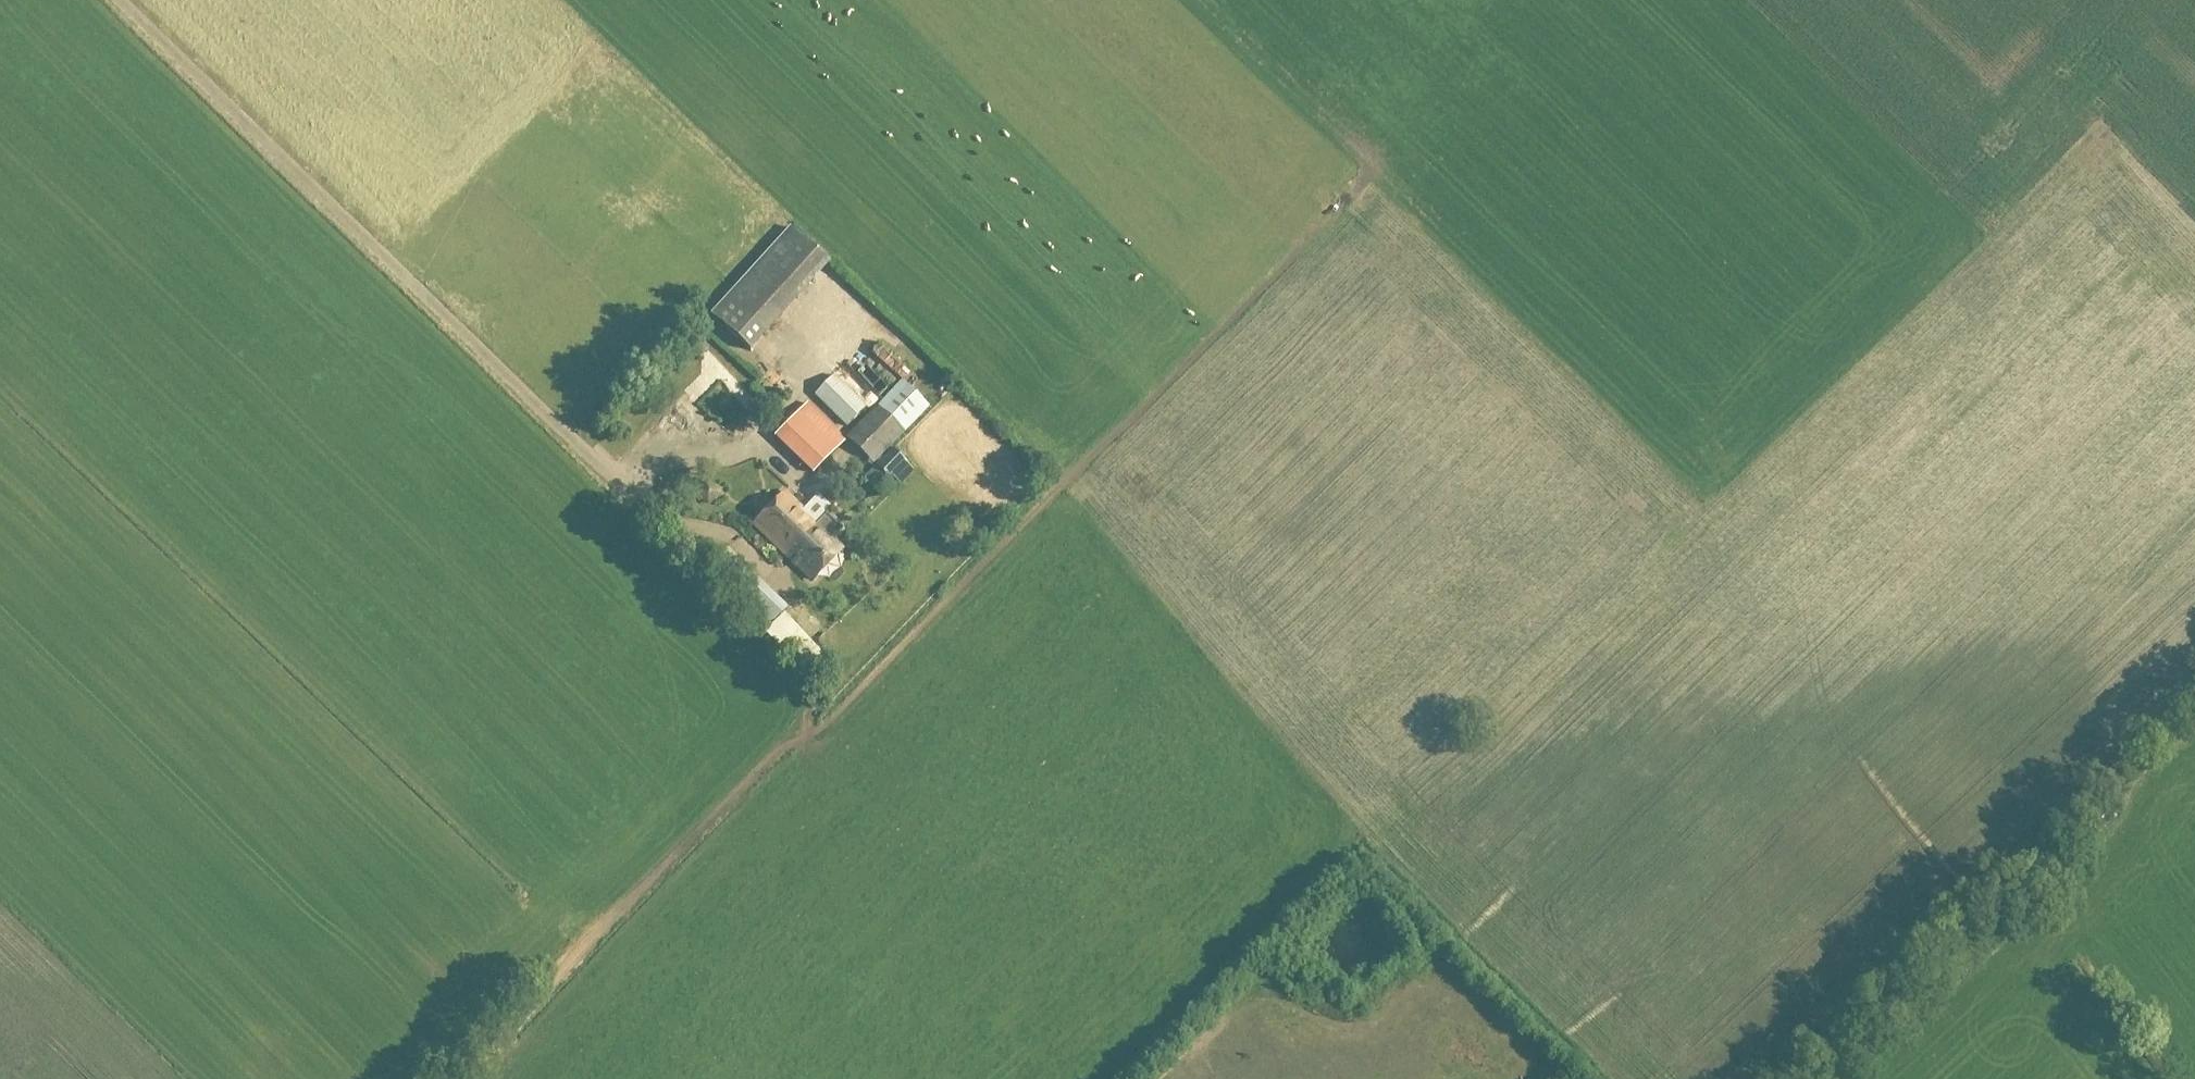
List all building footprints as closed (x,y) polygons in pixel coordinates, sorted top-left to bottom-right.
[(764,335),(725,300),(709,317),(748,353),(764,335)] [(813,396),(845,428),(864,408),(832,376),(813,396)] [(900,382),(845,439),(871,465),(927,408),(900,382)] [(773,437),(811,475),(841,445),(828,432),(832,427),(807,402),(773,437)] [(888,481),(891,478),(904,465),(905,464),(891,450),(874,468),(888,481)] [(713,505),(725,492),(714,481),(702,493),(713,505)] [(782,553),(812,522),(784,494),(753,525),(782,553)] [(813,523),(812,522),(782,553),(810,581),(841,551),(828,538),(837,528),(823,514),(813,523)] [(725,551),(706,570),(765,628),(784,609),(725,551)]
